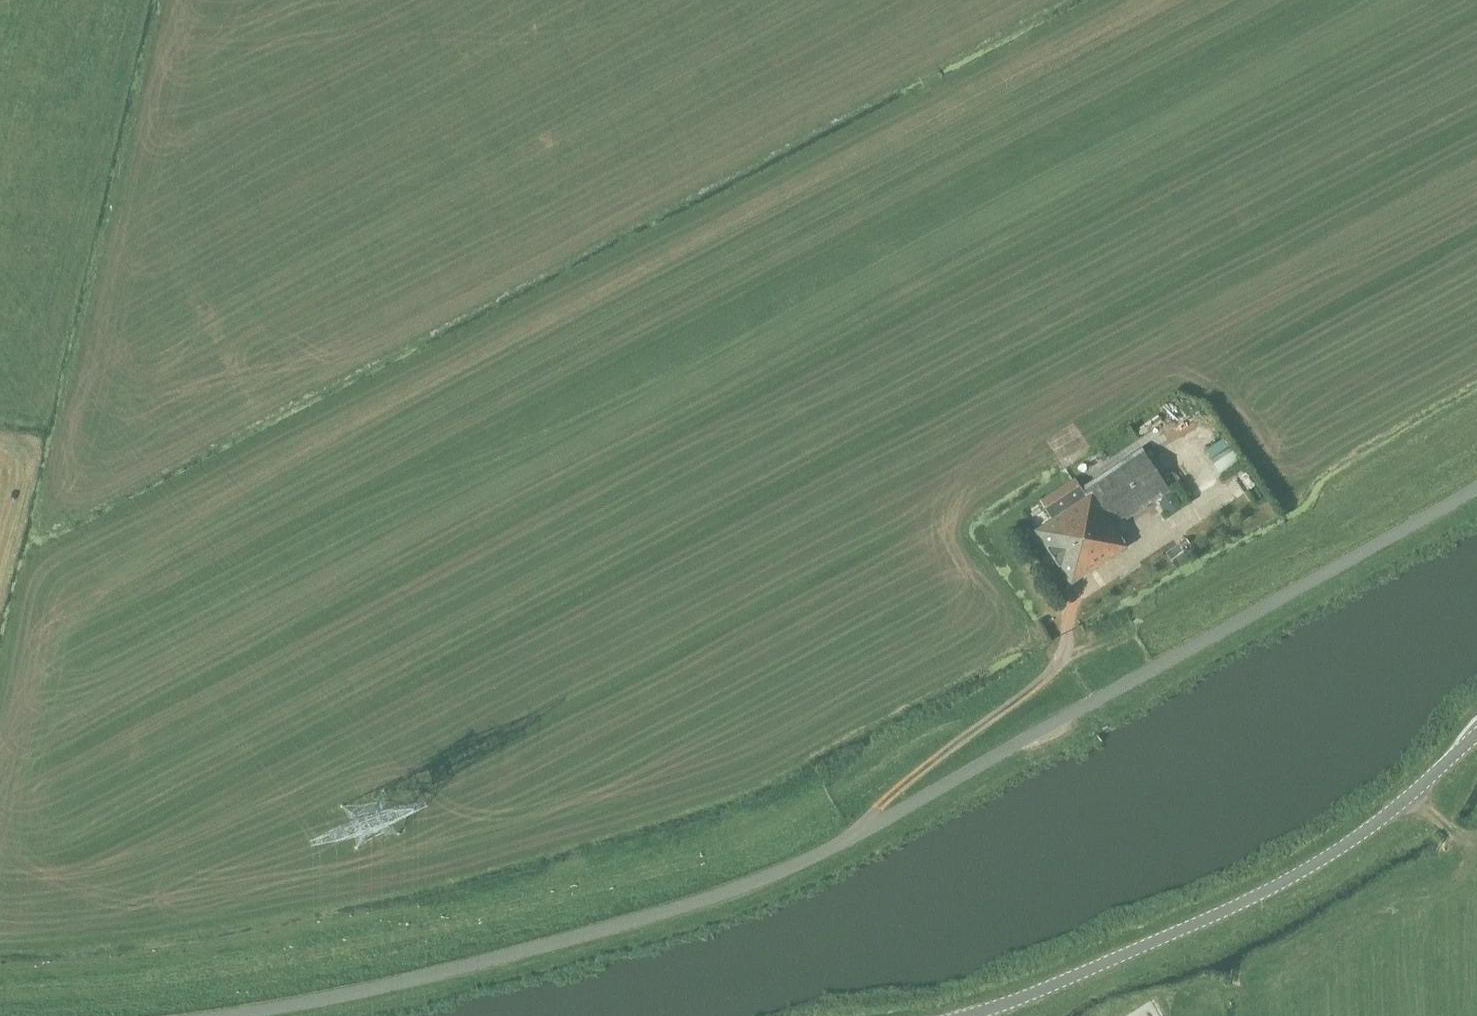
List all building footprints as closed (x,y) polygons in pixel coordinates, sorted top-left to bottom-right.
[(1052,519),(1034,531),(1071,586),(1129,547),(1113,523),(1120,518),(1121,520),(1135,510),(1136,510),(1152,500),(1170,488),(1144,450),(1095,482),(1099,487),(1092,492),(1086,494),(1075,477),(1040,500),(1052,519)]
